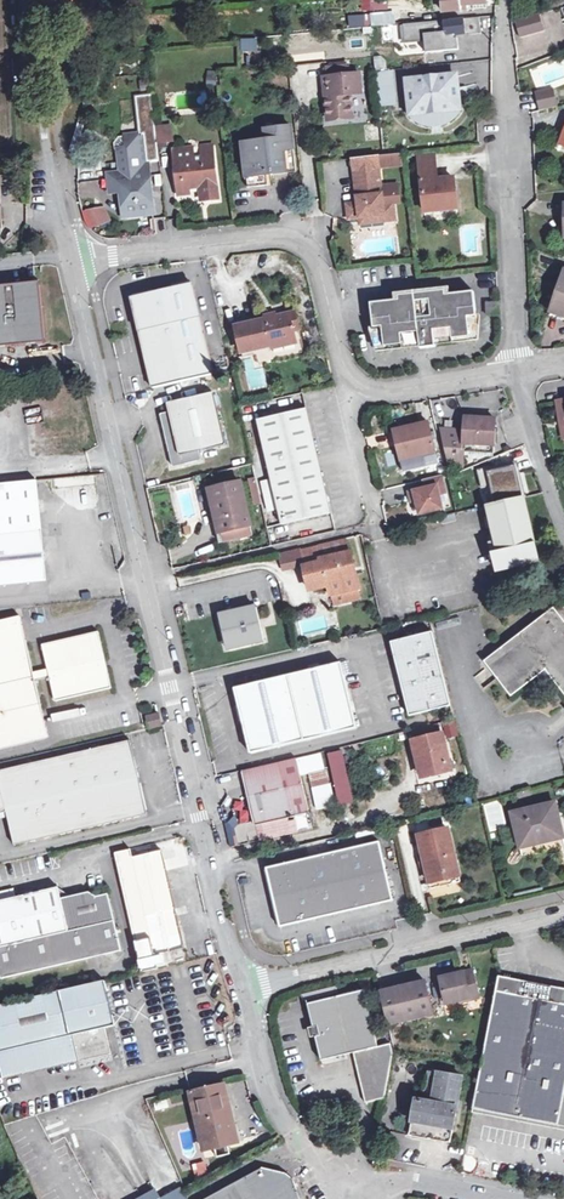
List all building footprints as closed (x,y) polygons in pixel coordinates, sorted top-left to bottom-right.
[(363,0),(365,11),(385,7),(384,0),(365,0),(363,0)] [(468,9),(467,4),(487,3),(487,0),(443,0),(444,10),(468,9)] [(395,14),(373,16),(373,25),(395,24),(395,14)] [(541,14),(517,21),(522,38),(545,31),(541,14)] [(462,19),(403,25),(405,41),(419,40),(419,38),(465,34),(462,19)] [(405,41),(403,25),(395,26),(397,42),(405,41)] [(326,67),(327,76),(348,74),(347,65),(326,67)] [(400,104),(398,68),(377,70),(380,106),(400,104)] [(215,70),(207,70),(206,89),(214,90),(215,70)] [(348,74),(327,76),(329,95),(324,96),(327,119),(353,116),(350,94),(361,93),(358,72),(348,74)] [(455,74),(407,80),(411,113),(413,115),(416,118),(420,120),(422,121),(425,122),(429,123),(431,123),(435,123),(436,123),(440,123),(443,121),(446,120),(449,119),(452,116),(454,114),(457,111),(459,107),(455,74)] [(553,88),(535,92),(539,110),(557,106),(553,88)] [(109,173),(111,188),(117,188),(124,187),(126,208),(127,214),(153,211),(150,184),(146,184),(145,180),(144,166),(147,162),(160,160),(154,95),(136,96),(140,134),(126,136),(128,149),(119,150),(122,172),(109,173)] [(268,173),(272,172),(295,170),(291,125),(266,128),(267,139),(244,141),(248,186),(269,184),(268,173)] [(188,188),(200,187),(205,186),(206,200),(219,198),(213,145),(174,149),(179,193),(189,192),(188,188)] [(400,152),(378,155),(379,166),(402,163),(400,152)] [(352,158),(353,169),(379,166),(378,155),(352,158)] [(425,211),(458,208),(454,177),(438,179),(435,155),(419,157),(425,211)] [(384,214),(385,220),(395,219),(394,202),(383,203),(379,166),(353,169),(358,202),(348,203),(349,218),(360,217),(384,214)] [(79,182),(80,190),(97,189),(97,181),(79,182)] [(104,203),(82,211),(88,229),(111,221),(104,203)] [(384,214),(360,217),(360,223),(385,220),(384,214)] [(563,317),(563,276),(551,312),(563,317)] [(44,341),(39,283),(0,286),(0,346),(44,341)] [(132,299),(153,389),(213,375),(192,286),(132,299)] [(436,341),(472,337),(470,318),(478,317),(475,292),(448,295),(447,291),(400,296),(401,301),(372,304),(375,329),(383,328),(385,348),(421,344),(422,349),(437,347),(436,341)] [(498,303),(484,304),(485,315),(499,314),(498,303)] [(235,325),(242,353),(254,349),(255,353),(257,362),(304,351),(294,311),(235,325)] [(480,336),(478,317),(470,318),(472,337),(480,336)] [(383,328),(375,329),(377,349),(385,348),(383,328)] [(180,411),(170,413),(161,415),(173,468),(202,461),(200,451),(226,445),(214,392),(177,401),(180,411)] [(167,403),(170,413),(180,411),(177,401),(167,403)] [(330,513),(307,410),(258,421),(282,524),(330,513)] [(495,420),(466,417),(465,431),(443,429),(450,466),(462,466),(463,451),(491,455),(495,420)] [(395,430),(402,459),(405,472),(440,463),(429,422),(395,430)] [(481,484),(488,482),(485,468),(477,470),(481,484)] [(442,475),(425,479),(427,488),(411,492),(413,501),(417,500),(421,514),(444,508),(440,494),(447,493),(442,475)] [(46,580),(36,481),(0,485),(0,584),(46,580)] [(253,535),(241,482),(212,488),(224,541),(253,535)] [(489,505),(496,539),(497,545),(492,546),(499,572),(538,563),(524,497),(489,505)] [(344,539),(317,545),(321,563),(304,567),(309,590),(329,586),(333,605),(360,599),(349,555),(347,555),(344,539)] [(321,563),(317,545),(300,549),(304,567),(321,563)] [(256,606),(224,613),(226,623),(221,625),(224,637),(229,636),(231,646),(263,638),(256,606)] [(545,671),(563,696),(563,623),(553,609),(484,663),(511,698),(545,671)] [(47,738),(34,681),(32,673),(20,617),(0,622),(0,748),(47,738)] [(47,669),(49,677),(54,702),(111,689),(97,633),(41,646),(47,669)] [(410,715),(451,706),(449,700),(433,633),(392,642),(410,715)] [(342,664),(324,669),(338,727),(355,723),(342,664)] [(49,677),(47,669),(32,673),(34,681),(49,677)] [(236,689),(249,747),(338,727),(324,669),(236,689)] [(147,717),(149,728),(163,725),(160,714),(147,717)] [(444,722),(447,738),(458,737),(455,720),(444,722)] [(338,727),(340,734),(357,730),(355,723),(338,727)] [(338,727),(249,747),(250,754),(340,734),(338,727)] [(413,744),(418,765),(427,763),(429,773),(450,768),(443,737),(413,744)] [(8,813),(16,846),(148,815),(131,740),(0,772),(0,815),(8,813)] [(338,805),(354,802),(343,749),(328,752),(338,805)] [(243,771),(246,783),(298,771),(295,760),(243,771)] [(427,763),(418,765),(421,783),(452,776),(450,768),(429,773),(427,763)] [(298,771),(246,783),(255,823),(307,812),(298,771)] [(563,846),(563,839),(556,803),(513,813),(522,855),(563,846)] [(431,867),(427,868),(432,889),(461,882),(449,829),(420,836),(424,856),(428,855),(431,867)] [(393,902),(380,843),(268,868),(281,927),(393,902)] [(187,946),(163,850),(135,857),(158,953),(187,946)] [(3,969),(5,979),(125,950),(111,893),(98,895),(93,892),(64,898),(62,888),(0,900),(0,969),(3,969)] [(473,970),(464,972),(442,978),(449,1003),(471,997),(471,999),(480,997),(473,970)] [(474,1107),(563,1126),(563,989),(500,977),(474,1107)] [(104,1027),(112,1025),(102,980),(0,1004),(0,1076),(1,1079),(76,1062),(110,1054),(104,1027)] [(434,1015),(426,983),(383,993),(391,1026),(434,1015)] [(320,1036),(315,1037),(321,1061),(353,1053),(365,1104),(384,1100),(392,1054),(390,1044),(378,1047),(365,990),(308,1004),(313,1028),(318,1027),(320,1036)] [(451,1144),(462,1078),(429,1072),(423,1102),(416,1101),(410,1136),(451,1144)] [(216,1148),(229,1145),(238,1143),(224,1085),(192,1092),(206,1150),(216,1148)] [(231,1154),(229,1145),(216,1148),(218,1157),(231,1154)] [(194,1174),(207,1172),(206,1161),(192,1162),(194,1174)] [(205,1198),(298,1198),(291,1180),(286,1176),(260,1169),(205,1198)]
